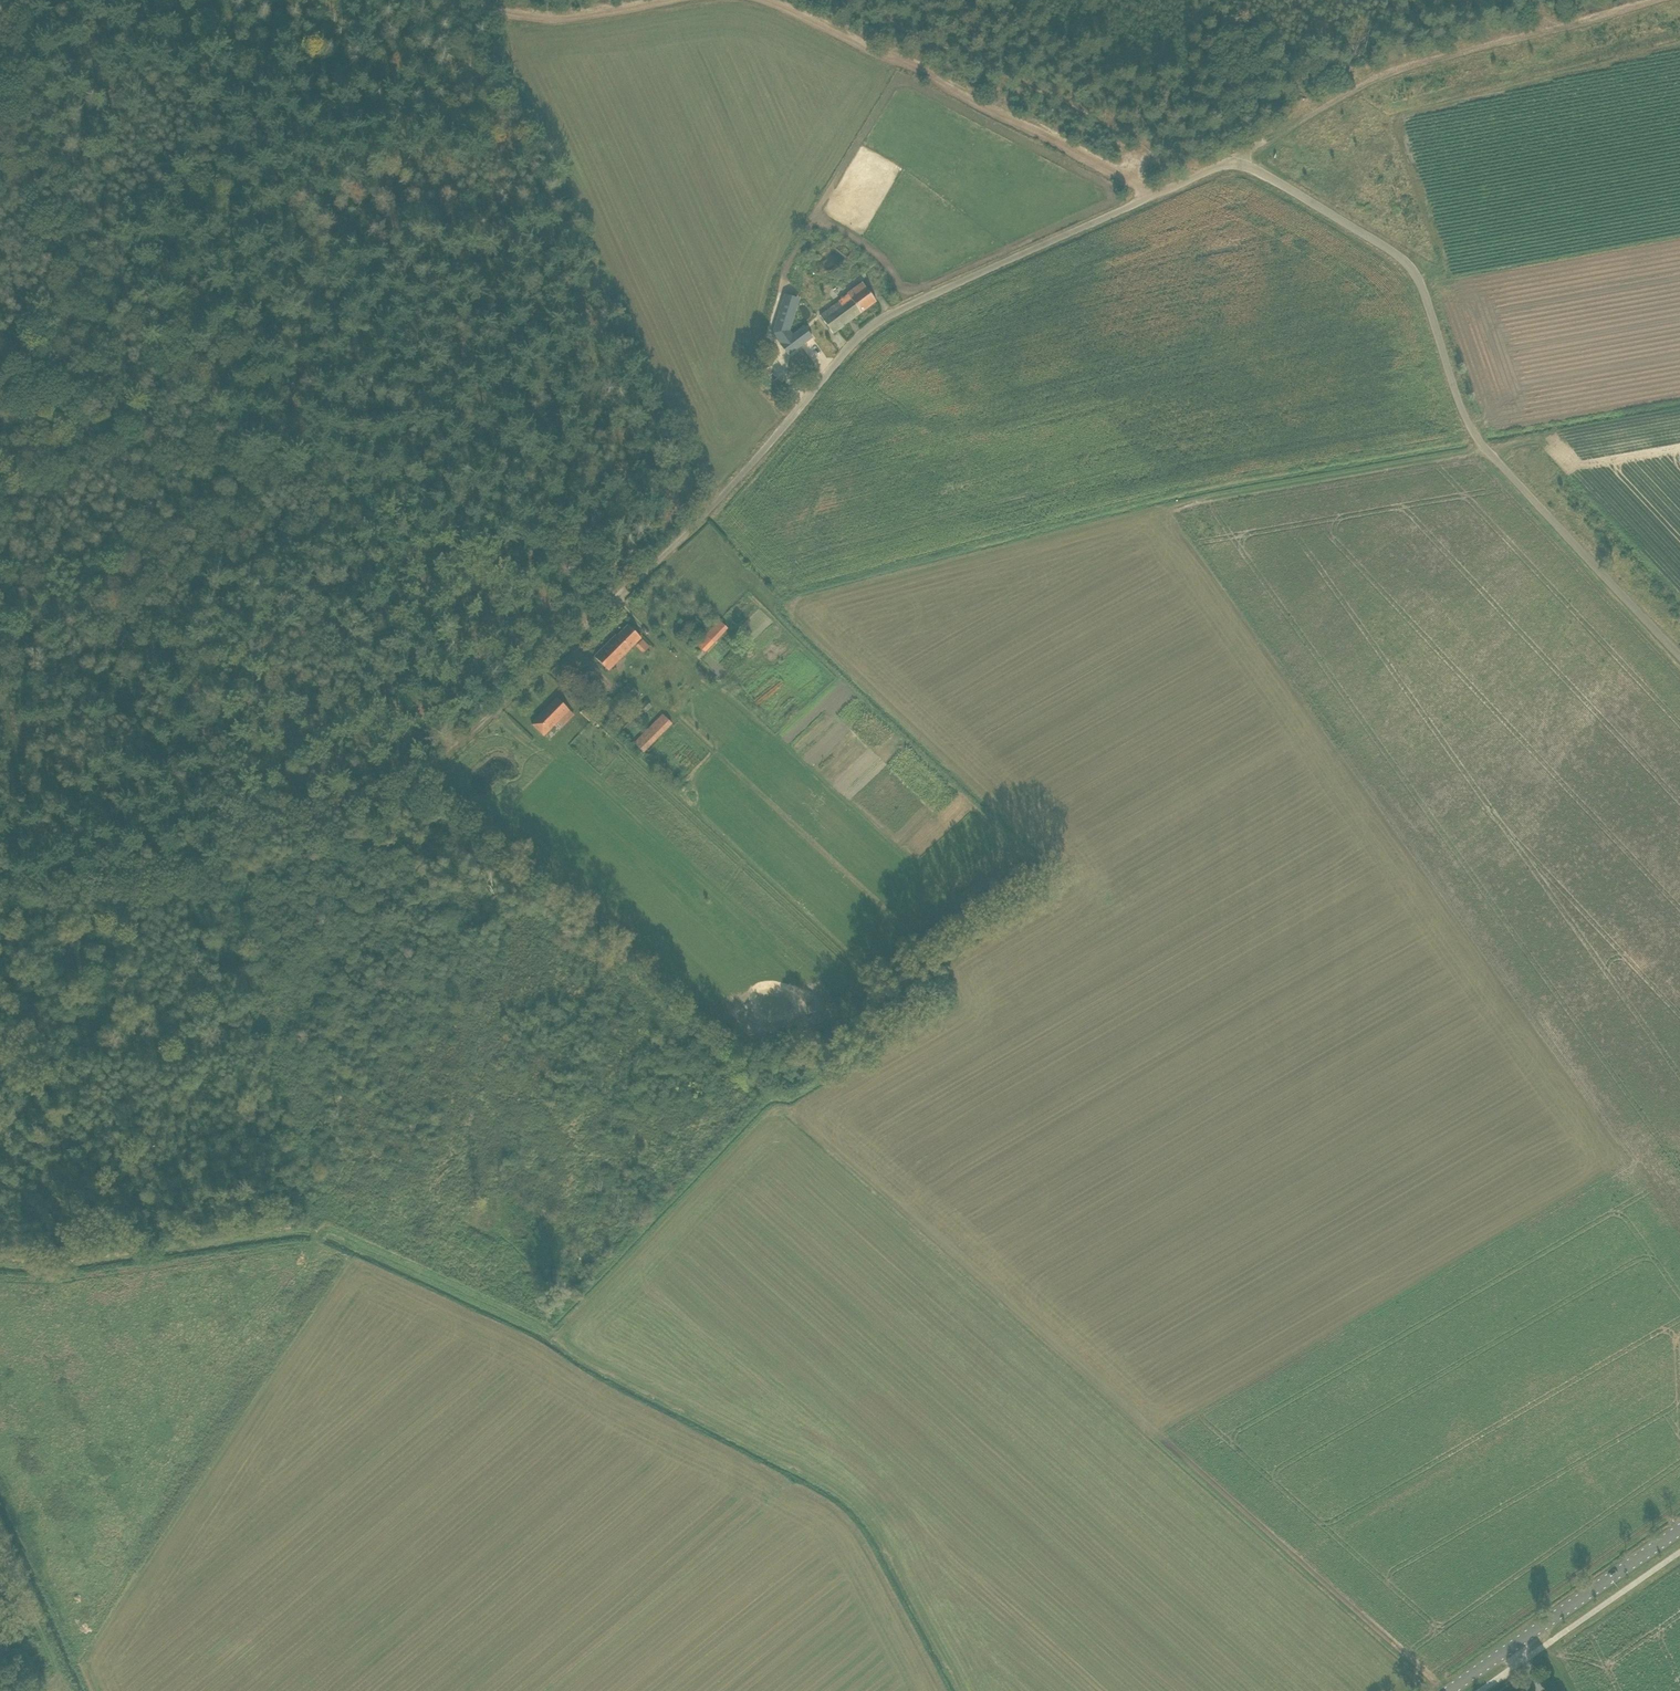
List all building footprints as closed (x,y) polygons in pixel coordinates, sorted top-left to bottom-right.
[(833,334),(876,302),(863,284),(840,301),(820,315),(833,334)] [(778,317),(791,320),(798,290),(784,287),(778,317)] [(804,327),(780,345),(788,356),(812,338),(804,327)] [(728,629),(719,620),(696,644),(705,653),(728,629)] [(617,634),(594,657),(602,665),(609,671),(635,644),(641,638),(636,633),(628,625),(618,635),(617,634)] [(531,724),(544,736),(549,731),(570,711),(557,698),(537,718),(531,724)] [(672,725),(662,714),(634,742),(644,753),(672,725)]
